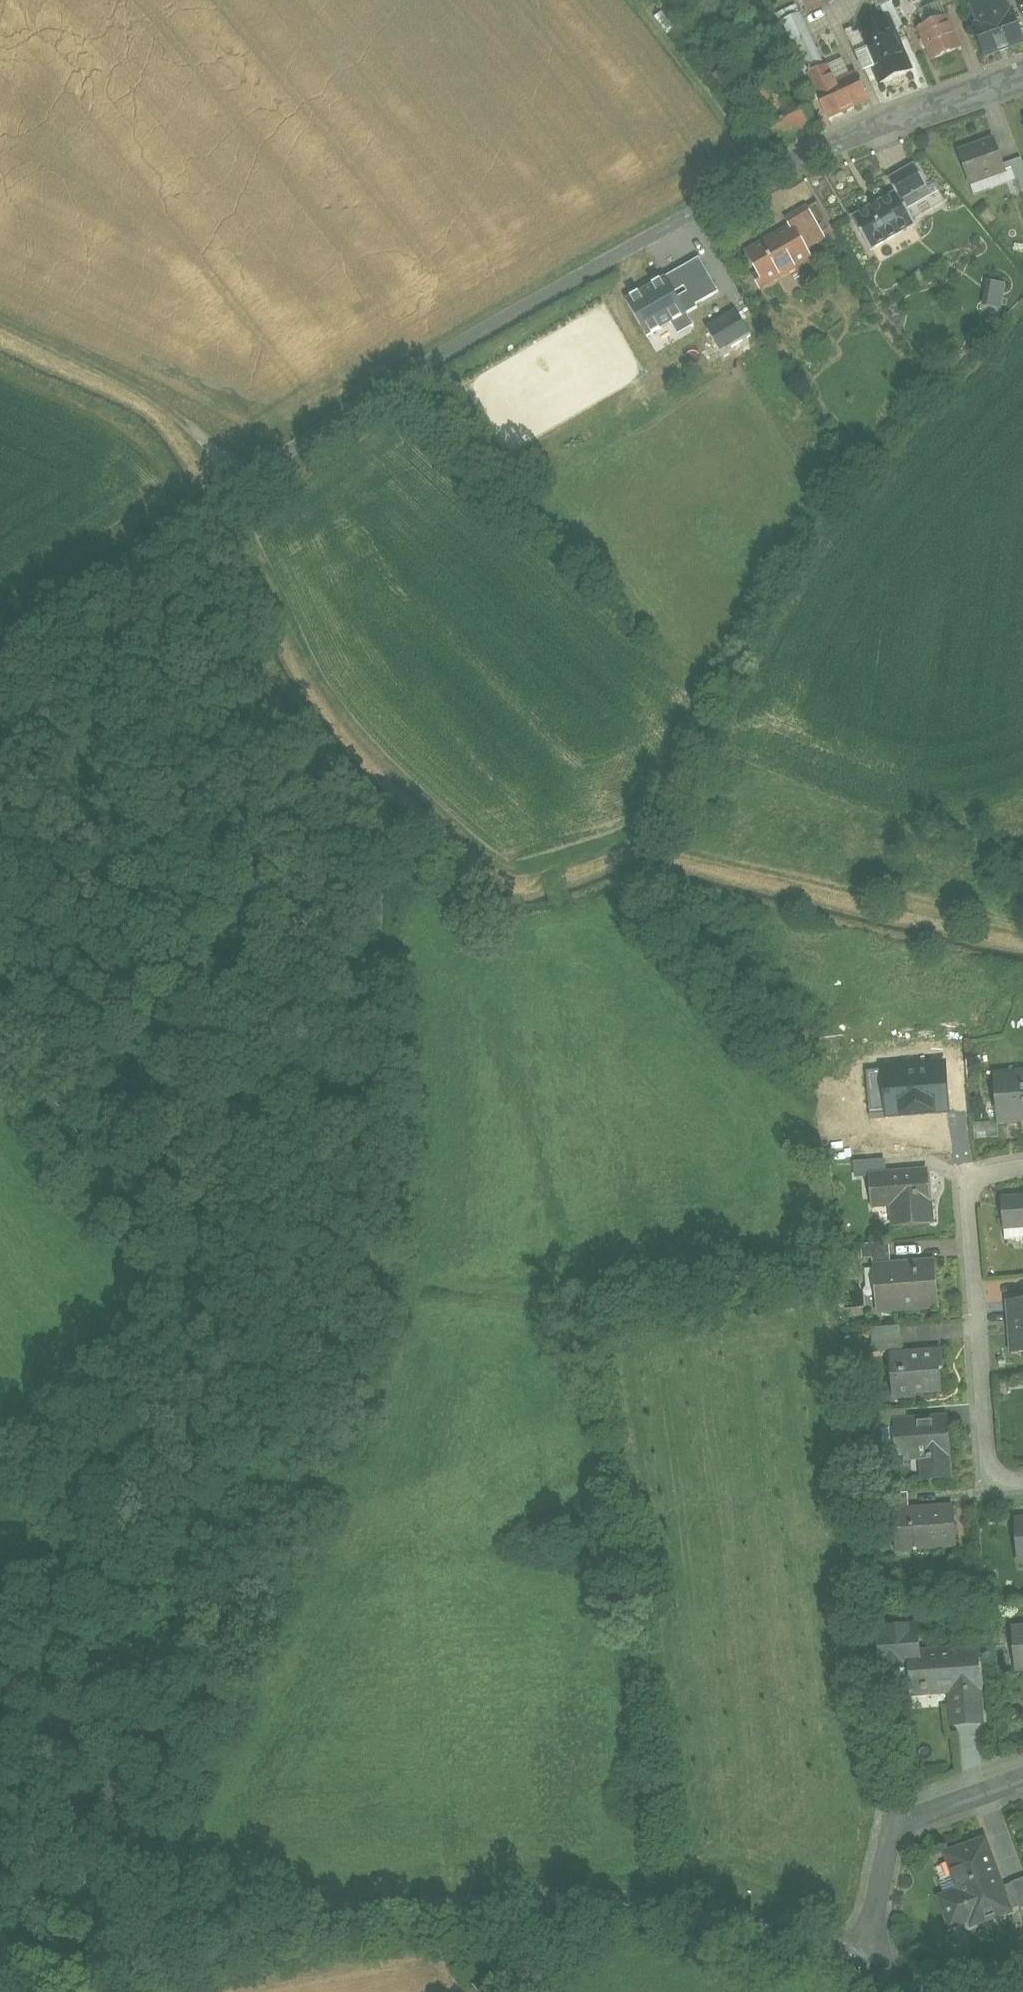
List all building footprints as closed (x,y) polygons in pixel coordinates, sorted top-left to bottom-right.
[(835,0),(799,0),(804,13),(835,0)] [(1006,0),(989,0),(972,6),(980,28),(974,30),(983,56),(1022,42),(1006,0)] [(855,31),(877,85),(909,72),(886,18),(855,31)] [(946,19),(917,31),(929,62),(959,50),(946,19)] [(826,121),(865,104),(853,78),(835,86),(826,68),(806,77),(826,121)] [(771,85),(750,94),(772,143),(810,126),(800,102),(782,110),(771,85)] [(1001,168),(990,140),(955,154),(968,187),(1003,173),(1001,168)] [(1001,168),(1003,173),(1011,195),(1022,191),(1022,170),(1020,161),(1001,168)] [(894,194),(904,212),(931,197),(914,166),(887,181),(894,194)] [(904,212),(894,194),(850,220),(869,252),(913,227),(904,212)] [(814,204),(806,209),(823,238),(831,233),(814,204)] [(785,219),(788,224),(804,252),(824,241),(823,238),(806,209),(806,208),(785,219)] [(788,224),(741,252),(756,277),(751,280),(758,292),(809,262),(804,252),(788,224)] [(648,290),(665,318),(682,307),(688,316),(706,305),(700,296),(717,286),(700,259),(648,290)] [(983,301),(1007,307),(1013,283),(989,277),(983,301)] [(734,312),(703,330),(719,355),(749,338),(734,312)] [(880,1054),(884,1096),(914,1094),(915,1099),(940,1097),(937,1054),(912,1056),(912,1051),(880,1054)] [(993,1108),(1022,1106),(1022,1057),(989,1060),(993,1108)] [(887,1211),(928,1207),(922,1155),(862,1162),(866,1195),(885,1193),(887,1211)] [(999,1217),(1019,1215),(1021,1232),(1022,1232),(1022,1182),(996,1184),(999,1217)] [(930,1245),(868,1250),(872,1297),(934,1292),(930,1245)] [(1001,1290),(1006,1338),(1022,1336),(1022,1287),(1001,1290)] [(935,1334),(884,1337),(887,1384),(938,1380),(935,1334)] [(942,1401),(888,1405),(890,1448),(913,1446),(915,1467),(947,1465),(942,1401)] [(886,1496),(888,1538),(949,1535),(947,1493),(886,1496)] [(1012,1549),(1022,1548),(1022,1506),(1009,1507),(1012,1549)] [(940,1681),(943,1714),(977,1712),(970,1636),(912,1641),(910,1612),(868,1616),(872,1652),(901,1649),(904,1684),(940,1681)] [(1006,1614),(1010,1659),(1022,1658),(1022,1613),(1006,1614)] [(948,1920),(1006,1900),(997,1872),(980,1823),(939,1837),(953,1878),(936,1884),(948,1920)] [(997,1872),(1006,1900),(1011,1912),(1022,1908),(1022,1875),(1019,1864),(997,1872)]
